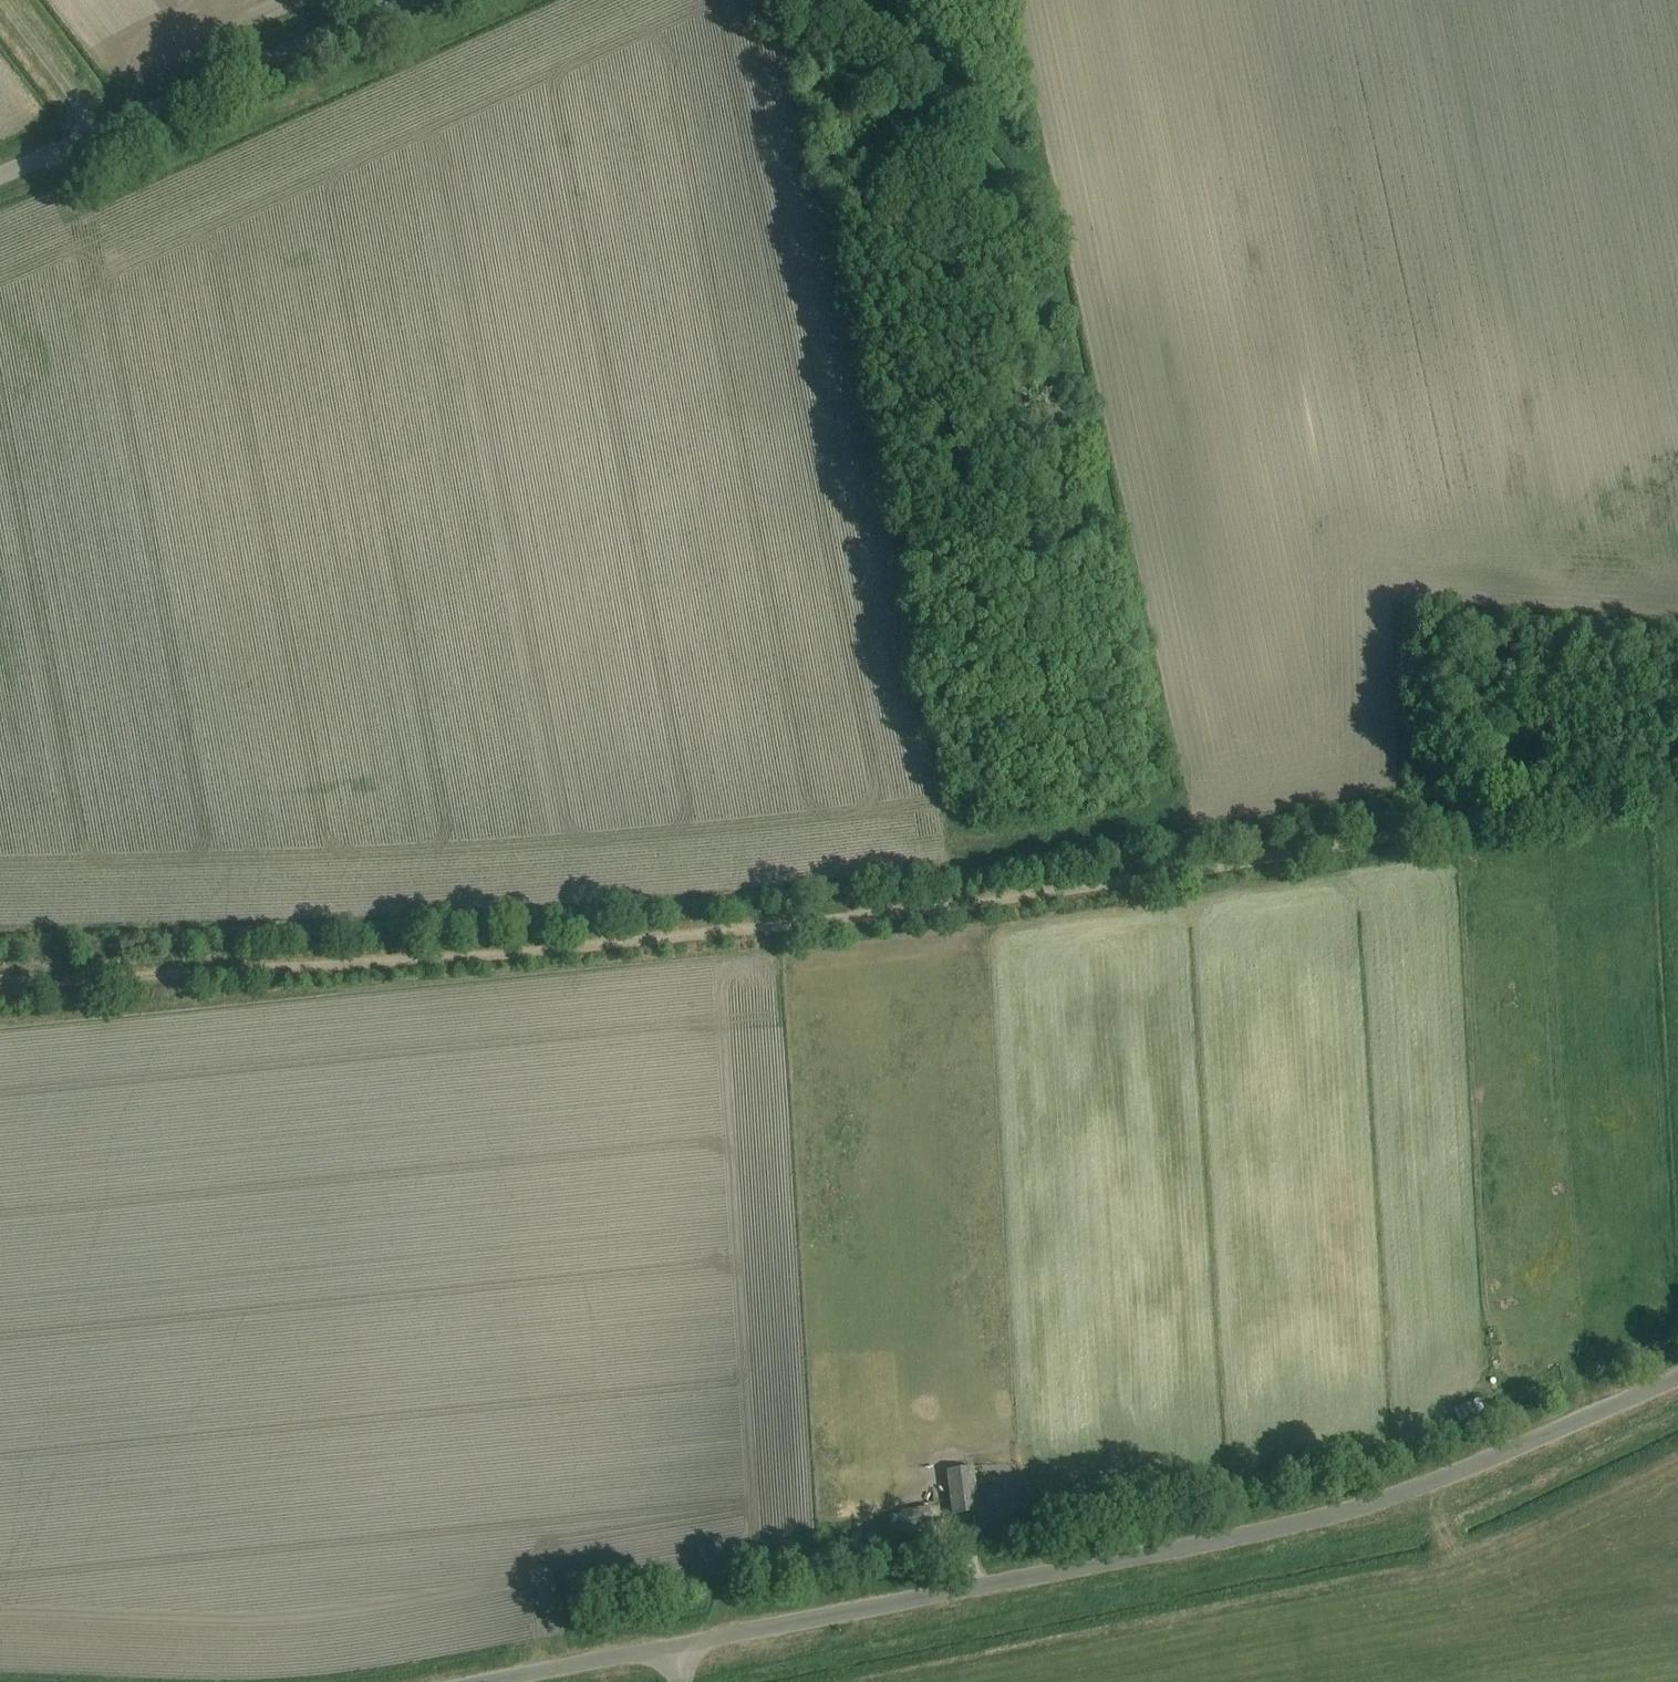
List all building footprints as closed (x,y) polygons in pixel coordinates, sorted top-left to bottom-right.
[(1479,1400),(1454,1411),(1459,1423),(1484,1413),(1479,1400)] [(972,1468),(949,1472),(956,1515),(979,1512),(972,1468)] [(900,1515),(888,1517),(890,1534),(903,1533),(903,1536),(919,1534),(919,1538),(932,1537),(929,1509),(900,1512),(900,1515)]
